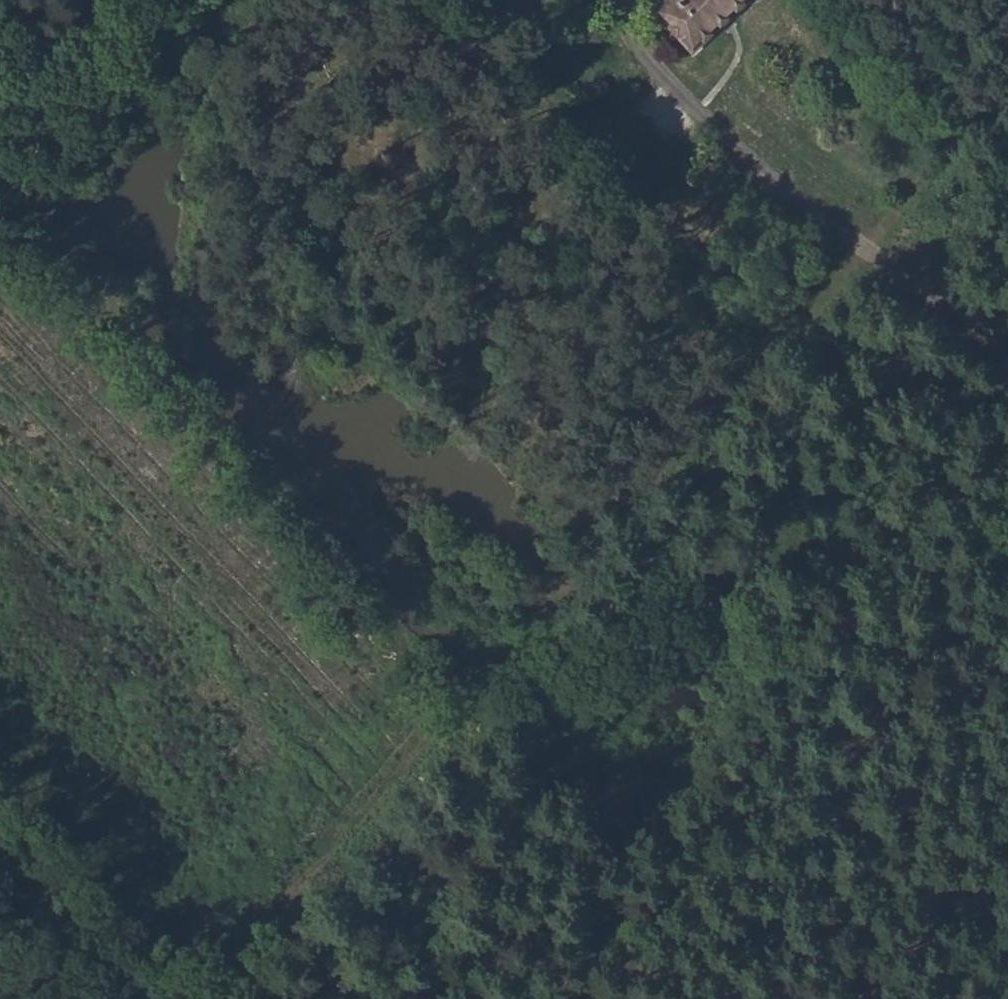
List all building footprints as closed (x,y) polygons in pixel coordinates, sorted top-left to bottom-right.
[(657,2),(694,44),(744,0),(659,0),(657,2)]
